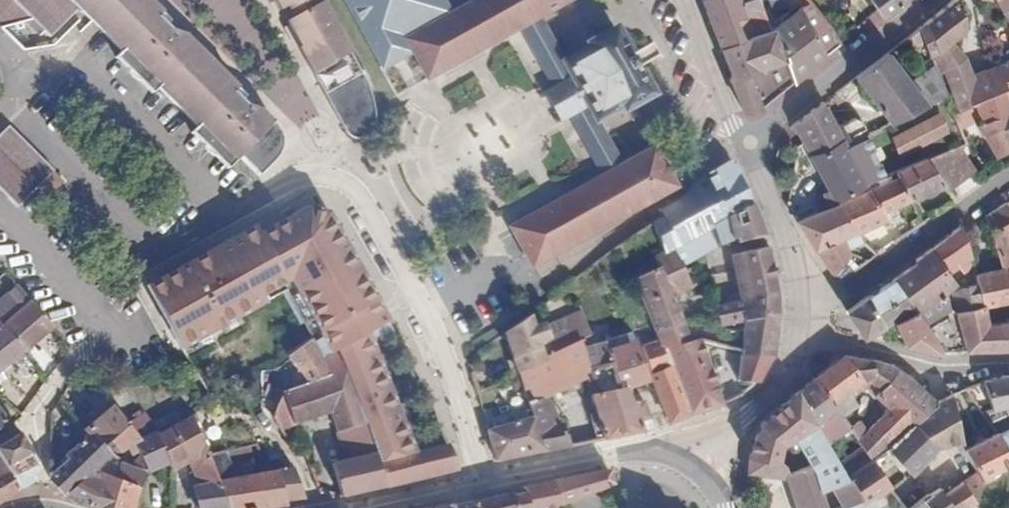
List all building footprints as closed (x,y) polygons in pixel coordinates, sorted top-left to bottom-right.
[(5,28),(33,22),(45,33),(59,19),(76,5),(82,0),(0,0),(0,22),(5,28)] [(91,20),(112,0),(82,0),(76,5),(91,20)] [(130,0),(112,0),(91,20),(100,29),(130,0)] [(239,85),(232,78),(183,28),(178,32),(166,18),(160,22),(154,16),(162,8),(155,0),(130,0),(100,29),(102,32),(120,49),(115,53),(116,54),(151,91),(157,85),(176,105),(195,124),(232,161),(238,156),(256,174),(257,173),(277,150),(280,141),(279,132),(277,125),(273,120),(261,108),(255,113),(241,97),(237,100),(230,93),(239,85)] [(304,0),(278,0),(284,11),(304,0)] [(325,3),(324,0),(304,0),(284,11),(289,21),(325,3)] [(456,14),(449,0),(346,0),(385,71),(416,55),(408,40),(456,14)] [(430,79),(442,72),(521,28),(540,18),(542,17),(553,11),(571,0),(480,0),(456,14),(408,40),(416,55),(430,79)] [(718,49),(770,23),(756,0),(700,0),(718,49)] [(793,79),(839,39),(832,25),(829,26),(811,0),(807,0),(775,25),(793,79)] [(876,7),(881,13),(899,0),(872,0),(876,7)] [(1001,97),(1008,94),(1008,57),(971,76),(964,56),(953,40),(968,28),(962,9),(956,0),(950,0),(943,6),(917,27),(921,36),(933,64),(937,71),(941,69),(951,89),(959,117),(971,111),(1001,97)] [(1004,10),(1008,19),(1008,0),(998,0),(1004,10)] [(298,41),(347,127),(376,113),(372,87),(325,3),(289,21),(300,40),(298,41)] [(178,32),(183,28),(162,8),(154,16),(160,22),(166,18),(178,32)] [(1004,10),(986,22),(998,39),(1008,33),(1008,19),(1004,10)] [(542,17),(544,21),(555,15),(553,11),(542,17)] [(540,18),(521,28),(550,80),(570,68),(567,61),(544,21),(542,17),(540,18)] [(772,22),(770,23),(718,49),(729,78),(726,80),(743,112),(756,112),(765,106),(763,102),(793,79),(775,25),(772,22)] [(567,61),(570,68),(594,111),(599,119),(650,89),(613,25),(586,41),(590,47),(567,61)] [(921,36),(917,27),(908,34),(913,42),(921,36)] [(855,76),(890,120),(927,101),(907,76),(887,51),(855,76)] [(927,101),(946,91),(937,71),(933,64),(907,76),(927,101)] [(594,111),(570,68),(550,80),(554,86),(545,91),(562,121),(571,116),(574,122),(594,111)] [(255,113),(261,108),(239,85),(230,93),(237,100),(241,97),(255,113)] [(1008,149),(1008,110),(1007,110),(1005,105),(1001,97),(971,111),(979,128),(980,130),(976,132),(989,158),(1008,149)] [(824,100),(793,123),(803,142),(810,155),(844,135),(839,125),(824,100)] [(594,111),(574,122),(603,174),(623,162),(599,119),(594,111)] [(902,155),(954,131),(945,111),(893,135),(902,155)] [(954,119),(959,136),(979,128),(971,111),(959,117),(954,119)] [(375,118),(376,113),(347,127),(350,131),(355,132),(363,132),(368,130),(371,127),(374,123),(375,118)] [(839,125),(844,135),(847,140),(866,131),(869,130),(863,117),(856,114),(839,125)] [(0,134),(0,185),(17,202),(52,165),(11,124),(0,134)] [(195,124),(192,127),(228,164),(232,161),(195,124)] [(189,132),(191,134),(223,169),(228,164),(192,127),(190,128),(189,132)] [(886,175),(866,131),(847,140),(844,135),(810,155),(830,193),(834,202),(886,175)] [(512,228),(530,261),(533,265),(676,183),(653,145),(623,162),(603,174),(521,223),(512,228)] [(954,152),(927,165),(942,183),(947,188),(966,178),(954,152)] [(709,190),(653,220),(672,254),(688,244),(718,226),(753,205),(741,173),(727,161),(720,164),(701,176),(709,190)] [(907,201),(942,183),(927,165),(923,161),(890,178),(907,201)] [(881,215),(907,201),(890,178),(836,206),(853,234),(884,219),(881,215)] [(819,212),(822,211),(836,206),(834,202),(830,193),(825,196),(828,202),(817,207),(819,212)] [(984,216),(987,231),(1008,217),(1008,209),(1005,202),(984,216)] [(741,242),(764,238),(753,205),(718,226),(723,244),(739,236),(741,242)] [(822,211),(845,250),(859,243),(853,234),(836,206),(822,211)] [(805,218),(797,222),(811,249),(825,267),(833,274),(836,271),(834,268),(848,255),(845,250),(822,211),(819,212),(805,218)] [(912,222),(916,227),(923,222),(919,216),(912,222)] [(987,231),(995,270),(969,274),(970,284),(974,306),(995,303),(1008,301),(1008,217),(987,231)] [(957,275),(968,268),(961,231),(960,225),(930,248),(941,270),(950,266),(957,275)] [(711,280),(723,273),(732,270),(723,244),(718,226),(688,244),(693,255),(677,264),(690,292),(711,280)] [(874,247),(870,251),(875,255),(880,252),(874,247)] [(940,294),(949,288),(941,270),(930,248),(914,260),(916,263),(891,281),(908,308),(922,328),(942,316),(947,313),(940,294)] [(778,297),(768,249),(744,255),(744,259),(746,265),(741,266),(748,299),(730,303),(718,307),(724,330),(748,323),(779,315),(778,297)] [(655,324),(660,338),(665,349),(689,341),(686,327),(676,298),(690,292),(677,264),(672,254),(662,259),(666,268),(638,281),(655,324)] [(836,271),(833,274),(839,280),(843,277),(836,271)] [(718,307),(730,303),(723,273),(711,280),(718,307)] [(304,304),(313,316),(350,288),(340,276),(304,304)] [(908,308),(891,281),(869,297),(883,326),(894,318),(908,308)] [(974,306),(970,284),(952,295),(949,297),(953,310),(974,306)] [(16,316),(27,305),(14,289),(2,299),(16,316)] [(278,292),(258,311),(287,352),(290,356),(315,336),(304,322),(278,292)] [(870,334),(883,326),(869,297),(847,312),(862,334),(870,334)] [(0,301),(0,327),(22,354),(50,328),(27,305),(16,316),(2,299),(0,301)] [(1008,349),(1008,320),(997,321),(995,303),(974,306),(953,310),(966,349),(1008,349)] [(185,359),(209,392),(248,365),(263,371),(262,355),(245,324),(236,306),(219,317),(178,351),(185,359)] [(908,308),(894,318),(906,344),(939,351),(928,336),(922,328),(908,308)] [(928,336),(939,351),(966,349),(953,310),(947,313),(942,316),(948,324),(928,336)] [(504,331),(519,372),(583,341),(594,336),(584,313),(561,321),(562,323),(566,332),(553,337),(550,329),(548,324),(536,328),(530,313),(523,318),(504,331)] [(730,349),(741,351),(771,359),(775,351),(779,315),(748,323),(750,331),(735,335),(735,340),(727,341),(725,347),(730,349)] [(562,323),(550,329),(553,337),(566,332),(562,323)] [(655,324),(633,331),(635,338),(637,343),(638,347),(644,344),(660,338),(655,324)] [(0,327),(0,371),(2,373),(22,354),(0,327)] [(331,368),(324,350),(321,344),(315,336),(290,356),(306,379),(331,368)] [(660,338),(644,344),(670,421),(690,415),(665,349),(660,338)] [(363,422),(359,411),(352,387),(337,339),(321,344),(324,350),(331,368),(306,379),(282,390),(294,423),(328,409),(335,431),(363,422)] [(583,341),(519,372),(546,449),(562,446),(554,423),(550,424),(540,399),(581,379),(605,438),(642,430),(639,421),(652,417),(647,398),(636,401),(634,394),(631,386),(626,387),(615,362),(596,370),(586,349),(583,341)] [(596,370),(615,362),(611,353),(609,348),(607,341),(586,349),(596,370)] [(722,402),(703,343),(691,346),(689,341),(665,349),(690,415),(723,404),(722,402)] [(626,387),(631,386),(650,379),(638,347),(637,343),(611,353),(615,362),(626,387)] [(727,372),(739,367),(741,351),(730,349),(727,372)] [(771,359),(741,351),(739,367),(738,379),(759,379),(771,359)] [(282,365),(290,356),(287,352),(278,360),(282,365)] [(875,393),(896,367),(872,361),(845,357),(830,366),(816,377),(840,409),(847,418),(861,408),(846,397),(857,386),(875,393)] [(938,400),(896,367),(875,393),(891,406),(912,424),(938,400)] [(500,392),(522,454),(546,449),(519,372),(510,376),(513,385),(504,388),(494,392),(494,395),(500,392)] [(1008,406),(1008,374),(1001,373),(987,379),(1002,405),(1008,406)] [(510,376),(501,380),(504,388),(513,385),(510,376)] [(799,390),(823,427),(827,423),(824,421),(840,409),(816,377),(799,390)] [(352,387),(359,411),(374,407),(366,385),(352,387)] [(294,423),(282,390),(279,402),(275,419),(282,429),(294,423)] [(751,452),(750,457),(783,463),(796,465),(793,455),(780,450),(785,441),(790,438),(792,443),(805,440),(820,462),(807,464),(820,493),(833,486),(840,500),(835,503),(838,507),(862,494),(852,475),(845,461),(823,427),(799,390),(760,422),(751,452)] [(496,460),(522,454),(500,392),(494,395),(505,424),(487,430),(496,460)] [(933,493),(919,470),(942,445),(968,435),(954,393),(938,400),(912,424),(874,458),(876,460),(893,486),(908,507),(913,507),(933,493)] [(405,434),(411,433),(439,424),(431,402),(398,412),(405,434)] [(866,446),(874,458),(912,424),(891,406),(869,432),(861,423),(855,430),(866,446)] [(130,443),(157,428),(140,407),(123,421),(111,407),(84,428),(89,434),(91,436),(100,447),(123,432),(130,443)] [(1000,431),(1008,428),(1008,412),(995,418),(1000,431)] [(170,464),(174,469),(189,461),(199,485),(193,487),(200,507),(228,507),(210,452),(203,437),(191,413),(158,431),(169,459),(170,464)] [(12,427),(0,414),(0,435),(12,427)] [(363,422),(335,431),(343,457),(372,449),(366,432),(363,422)] [(300,440),(294,423),(282,429),(291,444),(300,440)] [(372,449),(384,487),(456,472),(439,424),(411,433),(414,444),(393,449),(387,430),(366,432),(372,449)] [(6,468),(20,491),(34,483),(37,474),(35,461),(21,437),(12,427),(0,435),(0,458),(6,468)] [(158,431),(157,428),(130,443),(123,432),(100,447),(110,461),(121,452),(127,459),(133,454),(149,473),(170,464),(169,459),(158,431)] [(1000,431),(1008,449),(1008,428),(1000,431)] [(1000,431),(970,443),(980,468),(982,473),(984,478),(994,473),(993,470),(1008,461),(1008,449),(1000,431)] [(92,476),(110,461),(100,447),(91,436),(89,434),(62,458),(66,463),(50,475),(50,479),(68,496),(86,481),(92,476)] [(257,444),(235,448),(236,462),(261,461),(257,444)] [(866,446),(845,461),(852,475),(870,464),(876,460),(874,458),(866,446)] [(287,501),(277,471),(264,471),(237,473),(236,462),(235,448),(210,452),(228,507),(275,507),(286,507),(287,501)] [(341,495),(384,487),(372,449),(343,457),(329,462),(341,495)] [(820,493),(807,464),(796,465),(783,463),(750,457),(748,471),(784,477),(797,507),(827,507),(820,493)] [(893,486),(876,460),(870,464),(887,490),(893,486)] [(94,478),(110,481),(115,470),(116,467),(110,461),(92,476),(94,478)] [(852,475),(862,494),(866,503),(887,490),(870,464),(852,475)] [(20,491),(6,468),(0,472),(0,502),(20,491)] [(553,502),(613,483),(609,469),(522,488),(523,492),(513,494),(517,507),(555,507),(553,502)] [(115,470),(110,481),(140,488),(146,478),(143,475),(115,470)] [(287,501),(306,499),(294,470),(277,471),(287,501)] [(140,488),(110,481),(94,478),(91,485),(83,504),(95,507),(134,507),(140,488)] [(942,507),(965,507),(984,497),(972,479),(948,493),(937,499),(942,507)] [(68,496),(83,504),(91,485),(86,481),(68,496)] [(943,486),(933,493),(937,499),(948,493),(943,486)] [(451,507),(517,507),(513,494),(462,504),(451,506),(451,507)]
